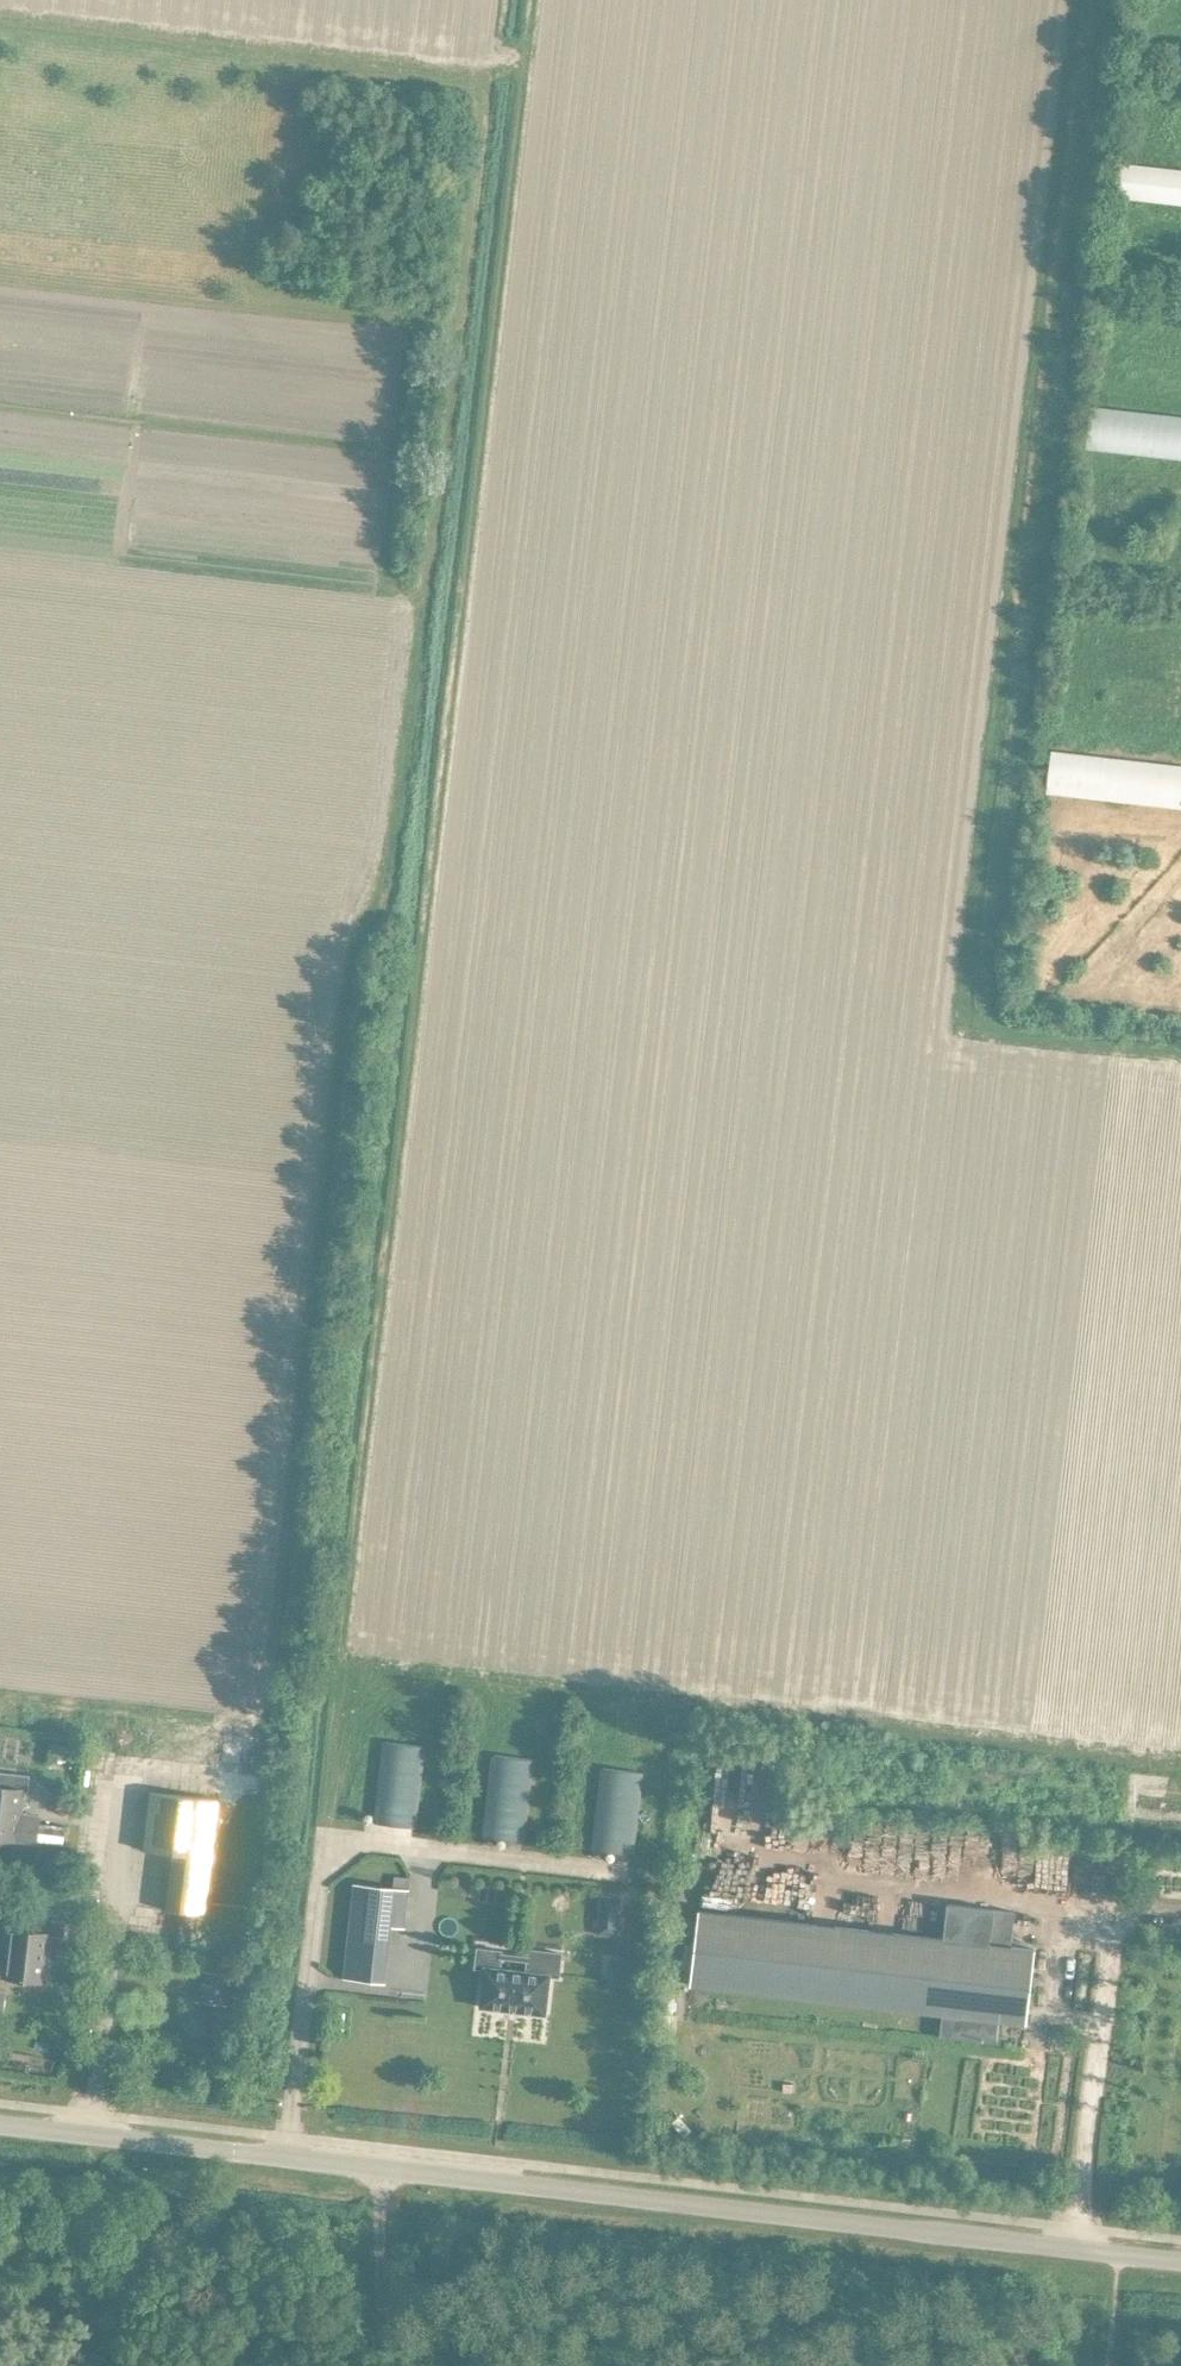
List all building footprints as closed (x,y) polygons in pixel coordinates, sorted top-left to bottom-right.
[(1180,213),(1180,179),(1118,172),(1114,205),(1180,213)] [(1180,816),(1180,776),(1050,761),(1046,800),(1180,816)] [(375,1832),(414,1837),(424,1755),(385,1751),(375,1832)] [(254,1760),(254,1761),(254,1762),(254,1763),(255,1764),(256,1764),(257,1765),(258,1765),(259,1765),(260,1765),(260,1764),(261,1763),(262,1762),(262,1761),(262,1760),(262,1759),(261,1758),(261,1757),(260,1757),(259,1757),(258,1757),(257,1757),(256,1757),(255,1758),(254,1758),(254,1759),(254,1760)] [(484,1845),(523,1850),(532,1768),(493,1764),(484,1845)] [(593,1858),(632,1863),(642,1781),(602,1777),(593,1858)] [(20,1849),(36,1851),(36,1850),(62,1853),(64,1835),(38,1832),(19,1830),(22,1800),(27,1800),(29,1786),(0,1782),(0,1846),(20,1849)] [(165,1919),(205,1924),(218,1809),(150,1801),(143,1859),(172,1862),(165,1919)] [(405,1937),(409,1898),(354,1892),(344,1988),(383,1992),(389,1935),(405,1937)] [(691,1993),(943,2022),(940,2046),(1000,2053),(1002,2029),(1026,2032),(1035,1959),(1011,1956),(1015,1921),(948,1913),(944,1948),(699,1920),(691,1993)] [(2,1985),(44,1990),(49,1944),(11,1939),(8,1966),(5,1966),(2,1985)] [(480,2016),(546,2023),(550,1983),(485,1976),(480,2016)] [(329,2273),(339,2274),(339,2267),(330,2266),(329,2273)]
